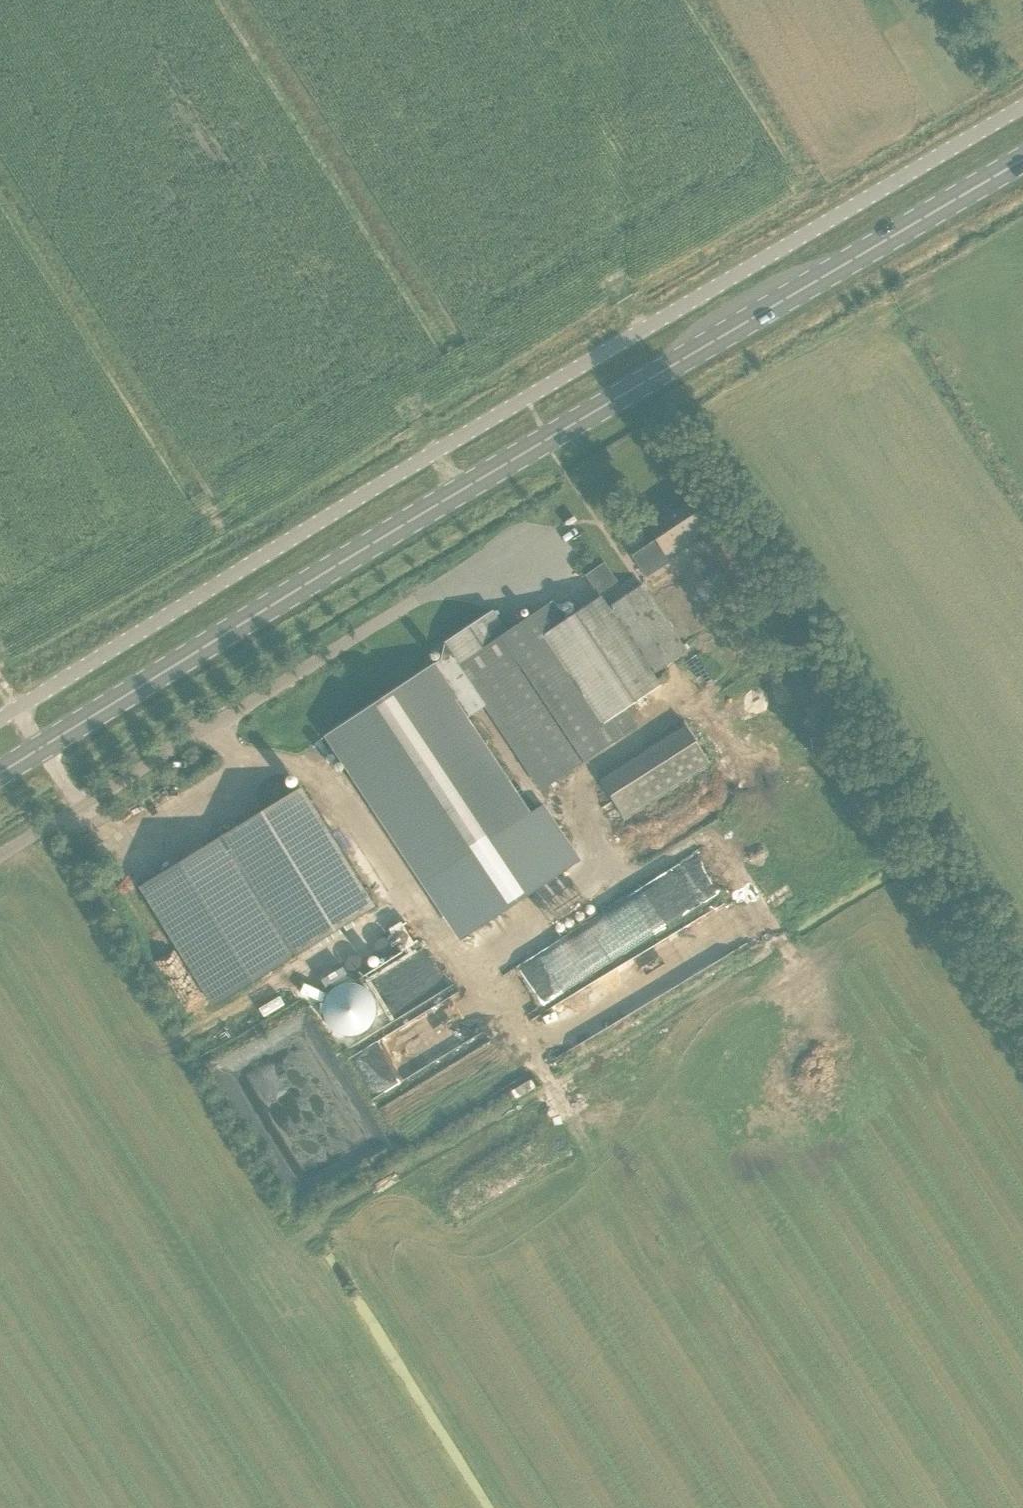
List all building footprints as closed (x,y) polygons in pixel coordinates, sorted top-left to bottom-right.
[(711,534),(689,502),(665,518),(662,512),(645,523),(657,540),(632,556),(646,577),(671,561),(666,553),(693,535),(698,542),(711,534)] [(647,527),(623,537),(627,546),(651,536),(647,527)] [(451,654),(331,733),(429,880),(465,933),(579,859),(544,804),(532,812),(457,699),(474,688),(542,789),(638,725),(627,709),(661,687),(653,674),(687,651),(642,584),(609,606),(602,597),(567,620),(554,599),(506,632),(492,612),(445,644),(451,654)] [(684,725),(601,777),(626,816),(709,764),(684,725)] [(276,760),(280,775),(290,773),(285,757),(276,760)] [(375,907),(301,788),(139,888),(213,1007),(375,907)] [(358,859),(352,866),(371,883),(378,876),(358,859)] [(519,925),(535,945),(599,895),(583,875),(519,925)] [(302,977),(320,1006),(402,957),(397,948),(408,942),(395,921),(302,977)] [(510,981),(522,998),(600,945),(589,928),(510,981)] [(368,1035),(360,1038),(365,1049),(390,1038),(379,1012),(361,1020),(368,1035)]
